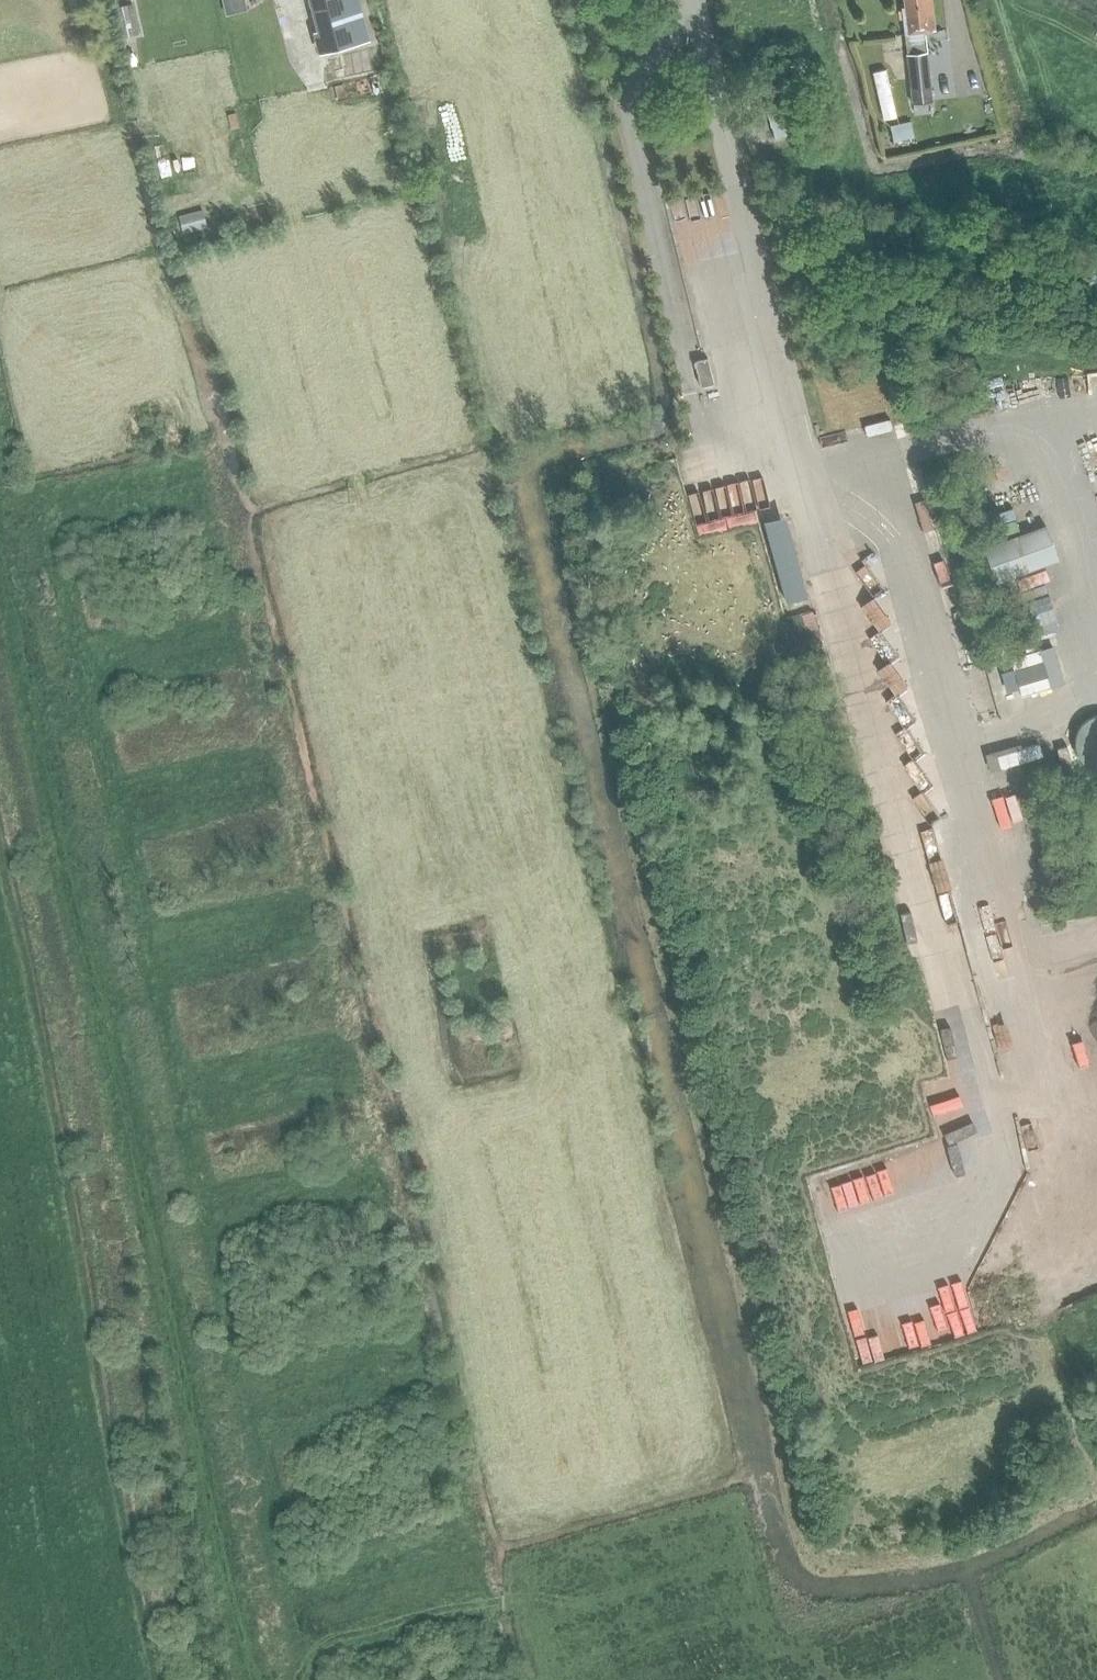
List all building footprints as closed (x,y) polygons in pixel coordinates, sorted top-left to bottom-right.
[(251,9),(250,0),(228,0),(230,13),(251,9)] [(323,54),(366,42),(354,0),(309,0),(323,54)] [(901,7),(904,35),(905,34),(907,56),(906,56),(912,104),(932,101),(923,32),(934,31),(930,0),(905,0),(906,7),(901,7)] [(123,38),(138,34),(132,3),(116,7),(123,38)] [(773,139),(786,136),(777,93),(764,96),(773,139)] [(913,138),(909,122),(889,126),(893,143),(913,138)] [(186,229),(210,224),(207,207),(183,212),(186,229)] [(707,358),(694,361),(701,387),(714,383),(707,358)] [(696,486),(701,532),(762,525),(760,509),(746,510),(743,481),(696,486)] [(792,600),(816,593),(793,512),(769,519),(792,600)] [(995,584),(1058,561),(1045,525),(983,548),(995,584)] [(1044,633),(1066,625),(1051,582),(1029,590),(1044,633)] [(1010,659),(1021,696),(1050,688),(1063,684),(1052,646),(1039,650),(1010,659)] [(1096,708),(1074,745),(1096,759),(1096,708)] [(996,756),(1000,768),(1042,756),(1038,744),(996,756)] [(997,808),(1004,833),(1026,826),(1019,801),(997,808)] [(955,1082),(934,1104),(952,1120),(972,1098),(955,1082)] [(847,1183),(825,1192),(834,1216),(857,1207),(847,1183)] [(857,1336),(860,1362),(882,1359),(879,1334),(857,1336)]
